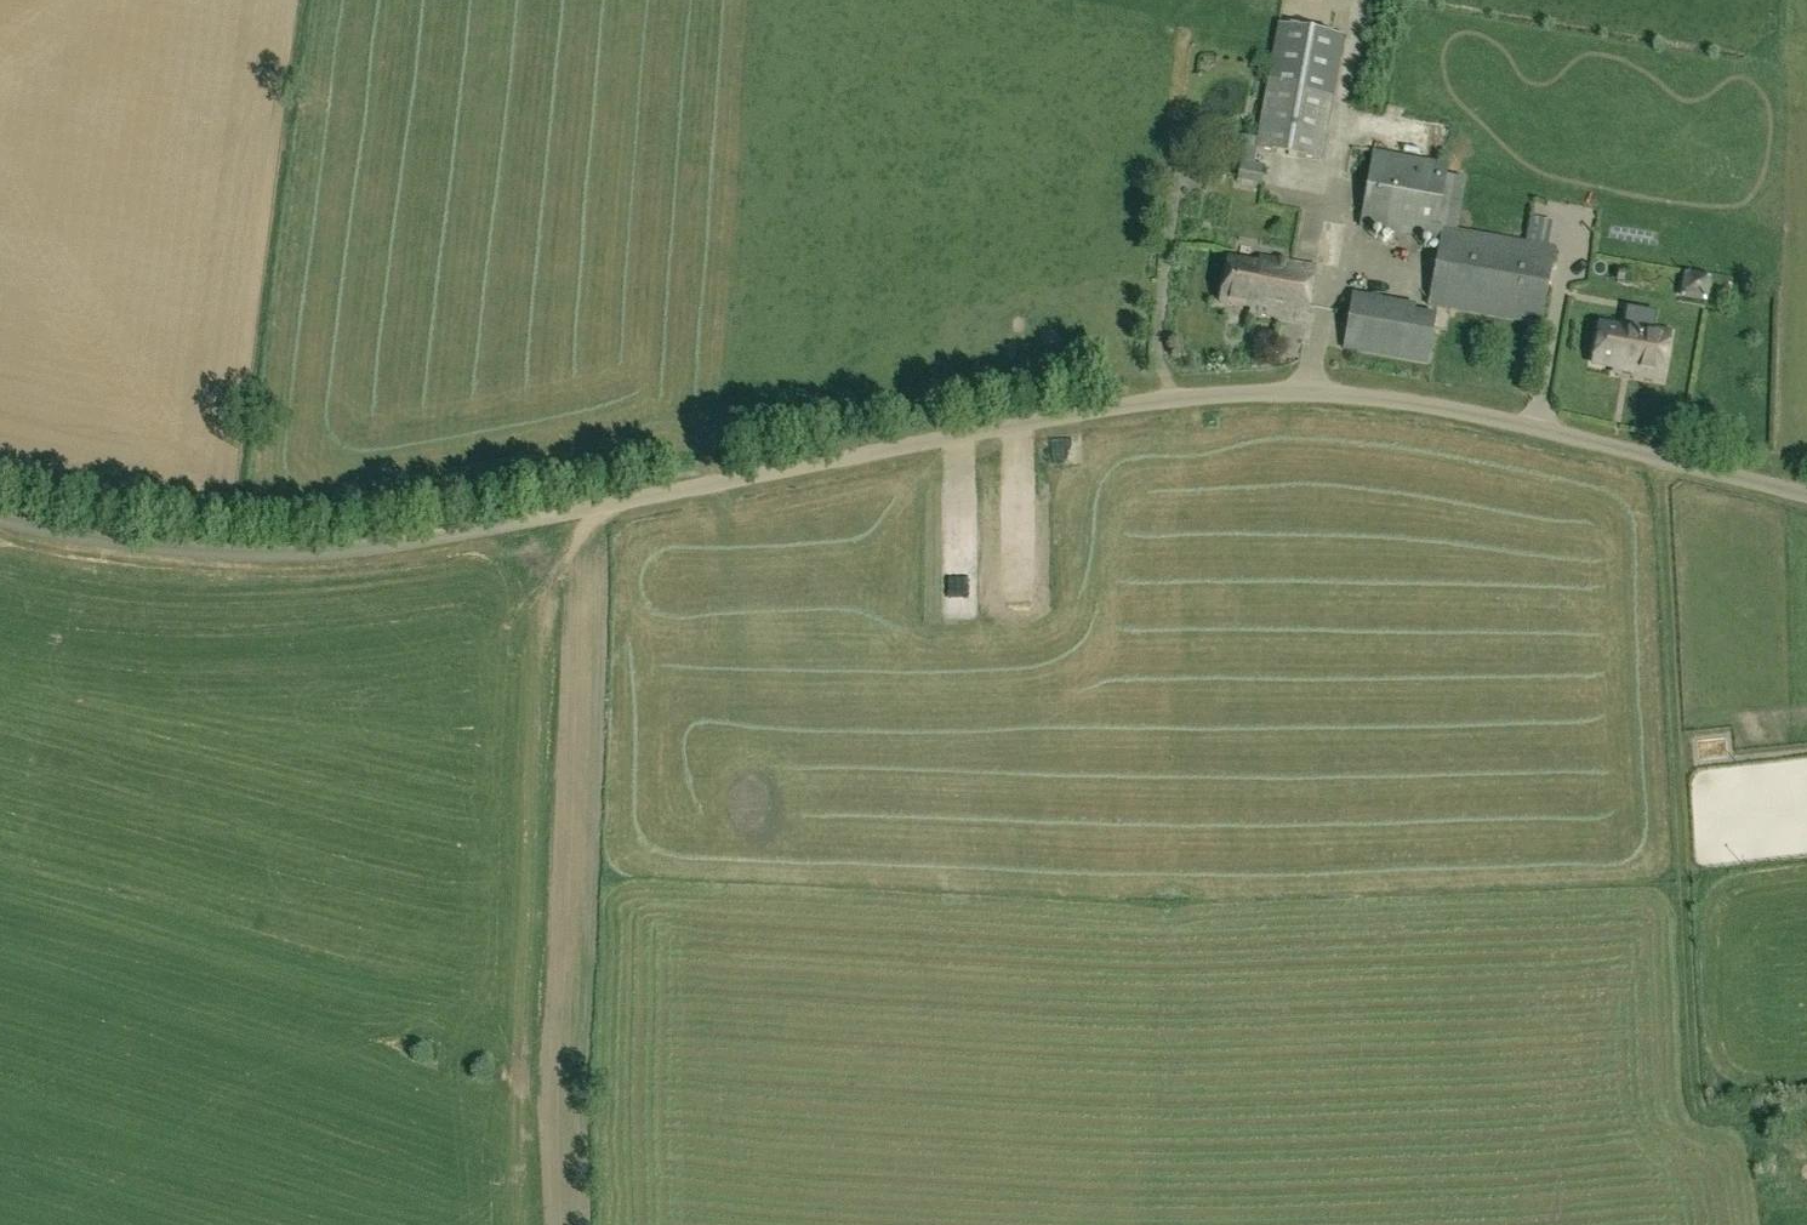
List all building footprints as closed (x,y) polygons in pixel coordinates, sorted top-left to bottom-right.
[(1320,158),(1332,95),(1343,35),(1281,23),(1257,146),(1320,158)] [(1434,239),(1446,175),(1447,165),(1374,151),(1361,225),(1434,239)] [(1446,175),(1434,239),(1441,240),(1429,305),(1540,325),(1554,248),(1457,231),(1466,179),(1446,175)] [(1316,266),(1268,258),(1255,256),(1254,263),(1228,259),(1220,304),(1252,309),(1251,314),(1306,323),(1316,266)] [(1415,304),(1354,293),(1344,348),(1428,363),(1436,316),(1413,312),(1415,304)] [(1670,331),(1622,323),(1621,327),(1600,323),(1593,362),(1615,365),(1614,369),(1662,378),(1670,331)] [(1000,561),(1045,562),(1046,471),(1067,471),(1067,450),(1048,449),(1049,423),(1030,423),(1030,465),(1036,465),(1035,488),(1001,487),(1000,561)] [(969,535),(938,536),(940,598),(971,597),(969,535)] [(1799,1170),(1801,1213),(1806,1213),(1806,1170),(1799,1170)]
